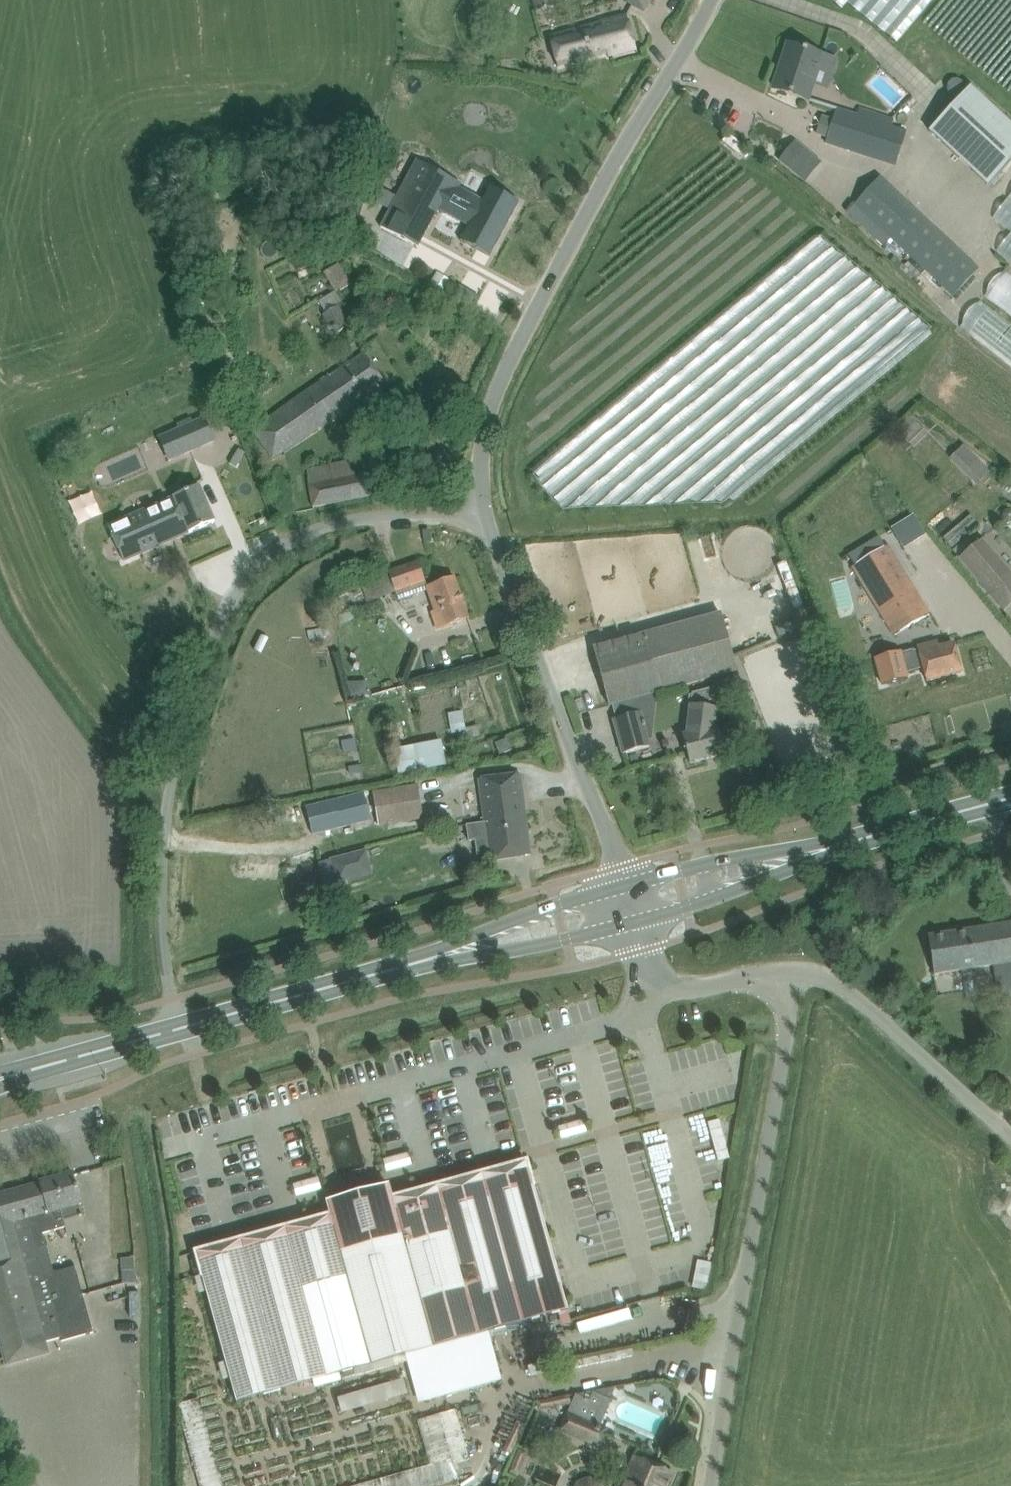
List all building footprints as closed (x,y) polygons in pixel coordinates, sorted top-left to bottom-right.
[(534,10),(555,5),(554,0),(532,0),(534,10)] [(623,0),(626,2),(644,11),(649,0),(623,0)] [(549,35),(558,67),(607,55),(608,57),(636,50),(626,15),(549,35)] [(774,89),(793,95),(807,100),(816,72),(832,77),(837,60),(789,45),(774,89)] [(970,88),(929,132),(988,186),(1010,161),(1010,125),(970,88)] [(828,136),(826,142),(896,163),(907,129),(892,124),(893,119),(859,108),(857,114),(837,108),(833,120),(822,117),(818,133),(828,136)] [(727,135),(722,141),(741,156),(746,150),(747,149),(728,134),(727,135)] [(795,142),(779,161),(786,167),(802,148),(795,142)] [(395,220),(389,231),(419,246),(447,192),(409,171),(386,215),(395,220)] [(879,177),(846,213),(882,246),(915,210),(879,177)] [(461,241),(489,256),(518,203),(490,188),(461,241)] [(993,216),(1010,230),(1010,193),(993,216)] [(344,308),(335,291),(350,284),(338,263),(323,272),(335,292),(317,302),(324,314),(322,315),(334,335),(349,328),(340,310),(344,308)] [(1010,318),(1010,276),(1004,270),(984,298),(1010,318)] [(449,280),(439,274),(432,283),(442,290),(449,280)] [(1010,370),(1010,328),(977,303),(957,332),(1010,370)] [(253,431),(261,443),(272,460),(385,385),(364,353),(328,377),(253,431)] [(157,437),(168,462),(215,442),(204,417),(157,437)] [(990,472),(940,419),(925,433),(975,487),(990,472)] [(93,479),(128,472),(124,451),(89,458),(93,479)] [(354,475),(351,461),(306,470),(313,507),(372,495),(367,473),(354,475)] [(145,510),(108,526),(124,561),(189,533),(215,522),(207,504),(199,486),(173,498),(145,510)] [(1002,514),(1003,520),(1008,522),(1010,522),(1010,509),(1010,508),(1005,510),(1002,514)] [(970,515),(943,537),(952,548),(979,525),(970,515)] [(960,558),(989,593),(1010,575),(981,540),(960,558)] [(853,565),(896,635),(931,613),(888,544),(853,565)] [(431,614),(436,629),(468,618),(454,578),(427,588),(418,562),(362,581),(369,600),(394,592),(397,601),(428,590),(436,613),(431,614)] [(594,648),(610,706),(612,705),(655,694),(736,672),(720,614),(594,648)] [(307,633),(310,642),(324,638),(322,629),(307,633)] [(918,647),(927,682),(961,672),(954,644),(938,648),(937,642),(918,647)] [(902,678),(903,655),(882,655),(881,677),(902,678)] [(715,727),(718,711),(708,709),(709,701),(726,697),(727,685),(728,685),(728,684),(692,694),(687,735),(682,736),(690,763),(725,753),(717,726),(715,727)] [(650,747),(644,727),(646,726),(645,722),(643,723),(641,713),(653,710),(655,694),(612,705),(616,719),(613,720),(622,753),(623,754),(650,747)] [(342,742),(344,753),(356,751),(354,739),(342,742)] [(496,744),(500,755),(511,751),(506,740),(496,744)] [(348,767),(350,775),(361,773),(359,765),(348,767)] [(466,824),(469,841),(487,839),(490,861),(531,855),(521,775),(477,780),(483,822),(466,824)] [(366,794),(370,826),(426,818),(421,786),(366,794)] [(333,799),(336,819),(364,815),(362,795),(333,799)] [(366,851),(331,860),(337,883),(372,874),(366,851)] [(928,936),(934,975),(993,966),(999,1005),(1010,1003),(1010,923),(928,936)] [(329,1216),(195,1253),(236,1402),(515,1325),(509,1301),(553,1288),(519,1164),(393,1198),(392,1194),(374,1199),(346,1207),(328,1212),(329,1216)] [(7,1364),(26,1359),(47,1353),(45,1343),(60,1338),(61,1342),(93,1333),(75,1267),(53,1273),(41,1234),(64,1227),(63,1222),(82,1216),(79,1205),(82,1204),(74,1174),(40,1183),(40,1184),(0,1195),(0,1339),(7,1364)] [(699,1258),(693,1286),(709,1289),(715,1262),(699,1258)] [(134,1259),(122,1259),(122,1271),(134,1271),(134,1264),(134,1259)] [(340,1392),(343,1411),(410,1401),(407,1382),(340,1392)] [(557,1431),(599,1449),(607,1429),(566,1411),(557,1431)] [(674,1474),(636,1458),(624,1485),(668,1485),(674,1474)] [(598,1480),(587,1476),(575,1481),(573,1485),(600,1485),(598,1480)]
